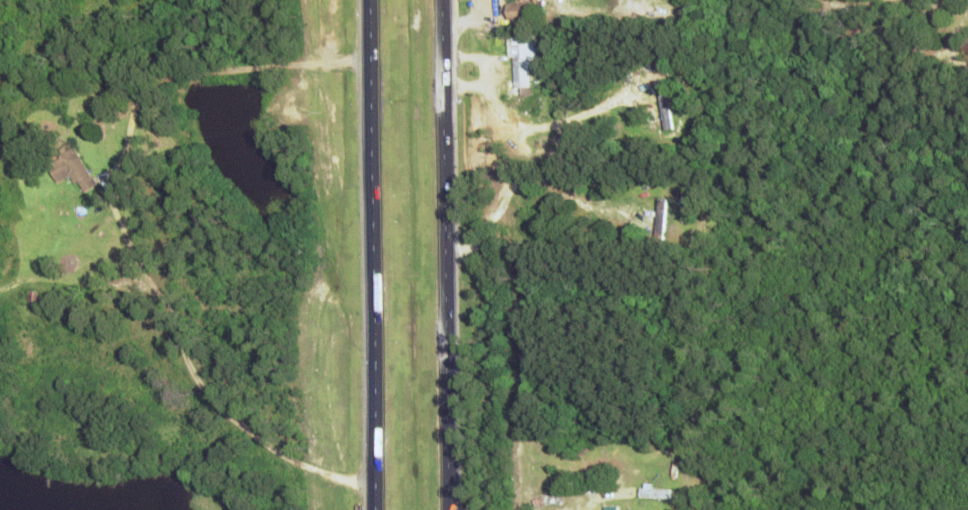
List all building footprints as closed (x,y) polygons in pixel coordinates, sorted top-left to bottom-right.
[(508,20),(528,17),(528,11),(546,9),(545,0),(541,1),(541,0),(523,0),(523,2),(506,4),(508,20)] [(531,60),(538,60),(537,34),(509,35),(510,47),(514,47),(515,88),(532,87),(531,60)] [(94,185),(69,141),(56,148),(60,155),(44,165),(54,183),(69,174),(80,193),(94,185)] [(637,486),(636,496),(667,498),(667,488),(637,486)]
